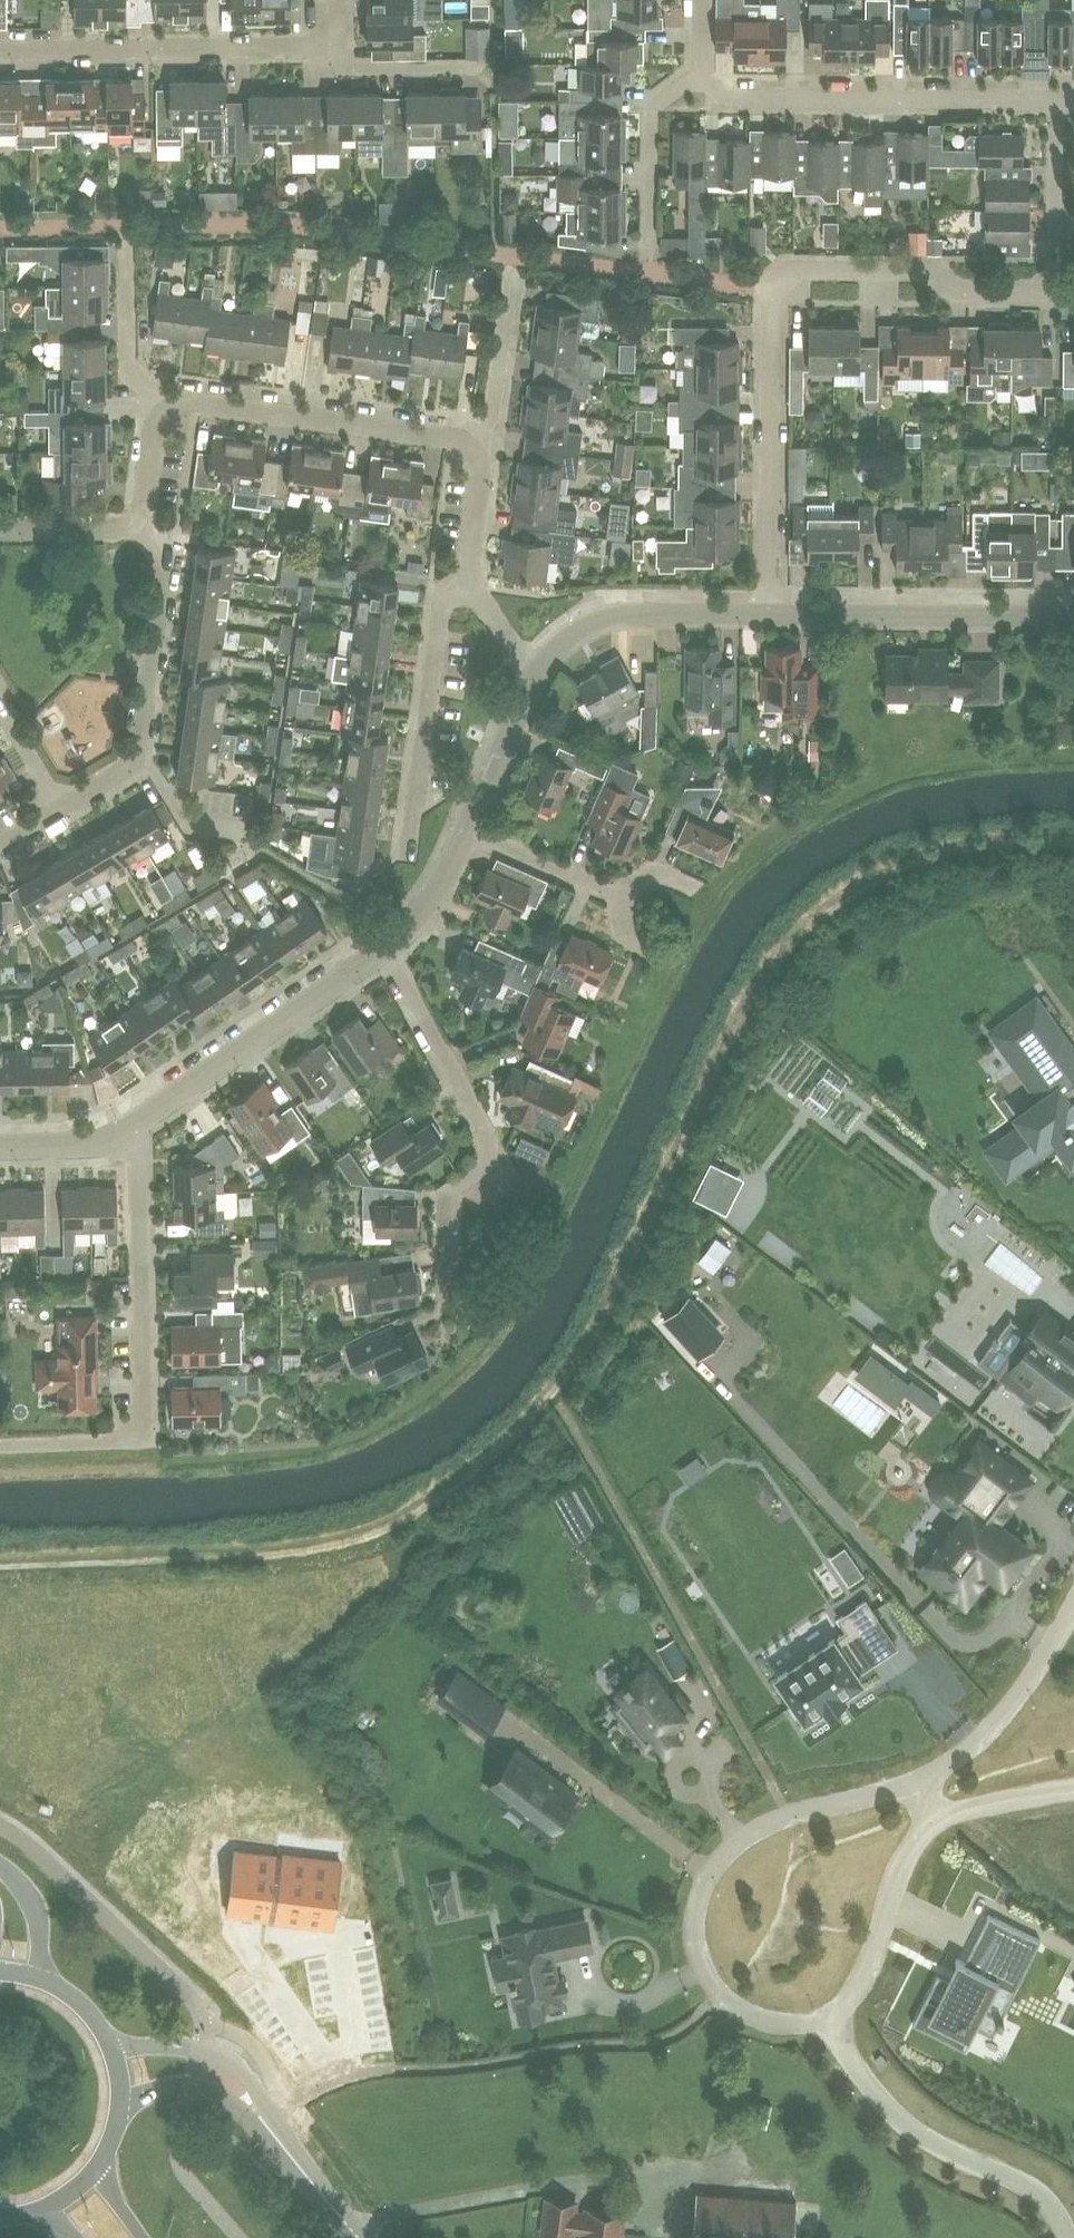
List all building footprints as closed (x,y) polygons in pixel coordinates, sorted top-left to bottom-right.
[(100,28),(100,0),(74,0),(74,23),(88,23),(88,28),(100,28)] [(100,28),(112,27),(112,23),(126,23),(126,0),(100,0),(100,28)] [(154,18),(168,18),(168,22),(180,22),(180,0),(154,0),(154,18)] [(180,22),(192,22),(192,17),(206,17),(206,0),(180,0),(180,22)] [(261,24),(261,0),(232,0),(232,17),(244,17),(244,21),(247,24),(261,24)] [(261,24),(274,24),(277,21),(277,17),(290,17),(289,0),(261,0),(261,24)] [(364,13),(367,15),(367,18),(412,18),(425,18),(425,0),(364,0),(364,13)] [(588,27),(616,27),(638,27),(638,15),(658,15),(658,3),(656,3),(656,0),(588,0),(588,27)] [(760,16),(760,3),(744,2),(744,0),(716,0),(715,48),(734,48),(734,60),(746,60),(746,63),(760,63),(760,16)] [(760,63),(774,63),(774,60),(786,60),(786,29),(799,29),(799,0),(776,0),(776,16),(760,16),(760,63)] [(849,17),(849,64),(863,64),(863,61),(875,61),(875,55),(888,55),(889,0),(865,0),(865,17),(849,17)] [(1071,49),(1071,18),(1072,8),(1072,7),(1049,7),(1049,0),(1035,0),(1035,17),(1035,49),(1048,49),(1048,62),(1071,62),(1071,49)] [(835,64),(849,64),(849,17),(833,17),(833,1),(810,1),(809,54),(823,54),(823,61),(835,61),(835,64)] [(489,2),(470,2),(471,17),(489,17),(489,2)] [(907,61),(929,61),(929,17),(930,17),(930,5),(908,5),(908,2),(893,2),(893,48),(907,48),(907,61)] [(965,4),(965,17),(964,49),(978,49),(978,62),(1000,62),(1000,17),(980,17),(980,4),(965,4)] [(929,17),(929,61),(951,62),(951,49),(964,49),(965,17),(930,17),(929,17)] [(1000,17),(1000,62),(1022,62),(1022,49),(1035,49),(1035,17),(1000,17)] [(412,18),(367,18),(367,44),(398,43),(398,58),(426,58),(426,33),(412,33),(412,18)] [(505,27),(505,38),(506,38),(523,38),(523,27),(505,27)] [(579,63),(635,64),(635,52),(638,52),(638,39),(616,39),(616,27),(638,28),(638,27),(616,27),(588,27),(587,63),(579,63)] [(465,46),(465,57),(489,56),(489,46),(465,46)] [(635,64),(579,63),(579,87),(570,87),(570,100),(559,100),(598,100),(598,88),(620,88),(620,81),(631,82),(631,64),(635,64)] [(212,152),(224,152),(237,152),(236,108),(224,109),(224,79),(218,79),(218,77),(217,74),(202,74),(201,77),(201,79),(197,79),(197,119),(197,137),(212,137),(212,152)] [(107,79),(107,94),(107,128),(108,128),(108,134),(145,133),(144,94),(131,94),(131,79),(107,79)] [(182,119),(197,119),(197,79),(170,79),(170,109),(156,109),(157,143),(182,143),(182,119)] [(34,143),(34,95),(20,95),(20,80),(0,80),(0,133),(16,133),(17,146),(33,146),(33,143),(34,143)] [(56,143),(56,129),(70,128),(70,80),(47,80),(47,95),(34,95),(34,143),(56,143)] [(70,128),(107,128),(107,94),(94,94),(94,80),(70,80),(70,128)] [(439,92),(435,92),(435,132),(435,141),(453,141),(453,150),(480,150),(480,94),(464,95),(464,92),(459,92),(459,89),(457,87),(441,87),(439,90),(439,92)] [(435,132),(435,92),(406,92),(406,123),(394,123),(394,151),(395,175),(408,175),(407,143),(435,143),(435,141),(435,132)] [(261,134),(277,134),(276,93),(249,93),(249,123),(237,124),(237,108),(236,108),(237,152),(237,161),(253,161),(261,150),(261,134)] [(276,93),(277,134),(292,134),(292,152),(316,151),(315,123),(303,123),(303,93),(276,93)] [(340,133),(355,133),(355,93),(328,93),(328,123),(315,123),(316,151),(340,151),(340,133)] [(395,175),(394,151),(394,123),(382,123),(381,93),(355,93),(355,133),(355,151),(382,151),(382,175),(395,175)] [(559,124),(578,124),(578,137),(625,137),(625,116),(620,116),(620,113),(587,112),(587,100),(598,101),(598,100),(559,100),(559,124)] [(705,204),(705,183),(704,183),(705,131),(674,131),(674,174),(689,174),(688,226),(705,226),(705,204)] [(705,131),(704,183),(705,183),(749,183),(749,140),(718,140),(718,159),(705,159),(705,131)] [(750,140),(749,140),(749,183),(749,174),(793,174),(792,183),(793,183),(794,132),(763,131),(763,150),(750,150),(750,140)] [(838,184),(838,141),(808,141),(807,160),(794,160),(794,132),(793,183),(794,183),(794,193),(819,193),(826,200),(838,200),(838,184)] [(928,164),(928,142),(928,133),(897,132),(897,152),(883,151),(883,141),(882,189),(898,189),(898,175),(928,175),(928,164)] [(928,142),(928,164),(985,164),(1009,164),(1021,165),(1022,133),(979,133),(979,148),(942,148),(942,142),(928,142)] [(558,149),(558,173),(587,173),(587,161),(620,161),(620,158),(625,158),(625,137),(578,137),(578,149),(558,149)] [(882,204),(882,189),(883,141),(852,141),(852,160),(839,160),(839,141),(838,141),(838,184),(864,184),(864,204),(882,204)] [(985,208),(1028,209),(1028,178),(1009,178),(1009,164),(985,164),(985,208)] [(578,199),(578,210),(625,210),(625,190),(619,190),(619,186),(586,186),(587,173),(558,173),(558,199),(578,199)] [(150,188),(138,188),(139,207),(151,207),(150,188)] [(223,207),(223,208),(237,208),(237,207),(236,190),(223,191),(223,207)] [(106,191),(95,191),(95,208),(107,208),(106,191)] [(396,204),(396,222),(424,226),(424,204),(396,204)] [(1028,209),(985,208),(985,254),(1008,254),(1008,239),(1028,239),(1028,209)] [(566,210),(566,223),(566,232),(558,232),(558,243),(586,247),(586,234),(619,235),(619,232),(625,232),(625,210),(578,210),(566,210)] [(516,211),(502,213),(504,240),(518,238),(516,211)] [(823,221),(823,244),(838,245),(838,221),(823,221)] [(751,225),(751,253),(766,253),(766,225),(751,225)] [(898,234),(884,234),(884,250),(897,250),(898,234)] [(721,250),(721,236),(705,236),(705,250),(721,250)] [(941,238),(927,238),(926,254),(941,255),(941,238)] [(64,286),(104,286),(104,282),(108,282),(108,261),(104,261),(104,257),(75,257),(75,244),(47,244),(47,257),(48,257),(61,270),(64,270),(64,286)] [(6,245),(6,260),(17,260),(17,245),(6,245)] [(185,295),(179,337),(205,340),(212,294),(213,294),(215,272),(205,271),(203,284),(201,298),(185,295)] [(179,337),(185,295),(168,293),(170,279),(159,278),(152,333),(179,337)] [(48,303),(48,327),(76,327),(76,315),(104,314),(104,286),(64,286),(64,303),(48,303)] [(205,340),(204,349),(231,353),(236,312),(220,309),(222,295),(213,294),(212,294),(205,340)] [(537,303),(533,329),(578,335),(595,337),(598,334),(599,324),(596,320),(599,297),(571,294),(569,307),(537,303)] [(231,353),(257,356),(265,301),(255,300),(253,314),(236,312),(231,353)] [(265,301),(257,356),(284,360),(290,319),(273,316),(275,302),(265,301)] [(310,311),(298,309),(295,330),(307,332),(310,311)] [(329,312),(314,310),(310,332),(326,334),(329,312)] [(354,370),(362,314),(352,313),(350,327),(333,325),(327,366),(354,370)] [(408,368),(409,368),(435,372),(440,331),(424,328),(426,314),(415,313),(414,322),(415,322),(408,368)] [(354,370),(380,373),(386,332),(370,330),(372,316),(362,314),(354,370)] [(440,331),(435,372),(462,376),(469,320),(459,319),(457,333),(440,331)] [(415,322),(414,322),(404,320),(403,334),(386,332),(380,373),(408,377),(409,368),(408,368),(415,322)] [(995,394),(995,388),(1011,389),(1011,366),(1012,326),(1010,326),(1010,323),(1008,321),(991,321),(989,323),(988,326),(984,326),(984,355),(971,354),(970,383),(966,383),(966,398),(991,399),(991,394),(995,394)] [(808,367),(833,368),(834,325),(808,324),(808,367)] [(834,325),(833,368),(858,368),(859,325),(834,325)] [(922,375),(923,331),(909,331),(909,325),(897,325),(897,346),(882,346),(882,381),(897,381),(897,375),(922,375)] [(691,351),(691,367),(741,368),(742,354),(738,354),(738,341),(707,341),(707,326),(674,326),(674,342),(683,342),(683,351),(691,351)] [(949,346),(949,326),(937,326),(937,331),(923,331),(922,375),(948,376),(948,382),(963,382),(963,346),(949,346)] [(1011,366),(1011,389),(1014,389),(1027,382),(1052,383),(1052,355),(1039,355),(1040,326),(1012,326),(1011,366)] [(76,339),(76,327),(48,327),(48,340),(44,340),(45,350),(49,354),(64,354),(64,368),(105,368),(104,339),(76,339)] [(576,351),(578,335),(533,329),(530,355),(563,359),(561,372),(589,376),(602,377),(604,364),(600,359),(591,358),(592,353),(576,351)] [(1063,349),(1062,385),(1073,385),(1073,349),(1063,349)] [(803,411),(803,398),(803,367),(789,366),(789,397),(789,400),(789,411),(803,411)] [(678,407),(707,407),(707,394),(738,394),(738,382),(741,382),(741,368),(691,367),(683,367),(683,384),(679,384),(678,407)] [(864,367),(863,398),(877,398),(878,367),(864,367)] [(48,386),(49,410),(77,410),(76,397),(105,397),(105,368),(64,368),(64,386),(48,386)] [(524,393),(522,407),(568,413),(570,397),(586,399),(589,376),(561,372),(559,385),(528,381),(527,393),(524,393)] [(1045,394),(1045,422),(1056,422),(1057,395),(1045,394)] [(568,413),(522,407),(520,421),(523,421),(522,433),(553,437),(551,450),(579,454),(582,431),(566,429),(568,413)] [(683,446),(694,446),(741,447),(741,433),(738,432),(738,420),(707,420),(707,407),(678,407),(678,430),(683,430),(683,446)] [(77,422),(77,410),(49,410),(49,427),(57,435),(65,435),(65,450),(54,450),(54,451),(105,451),(105,443),(109,443),(109,422),(77,422)] [(220,475),(235,477),(239,446),(239,439),(235,439),(236,434),(214,431),(210,458),(197,456),(193,484),(207,485),(214,486),(219,483),(220,475)] [(271,502),(277,461),(263,459),(266,438),(245,436),(244,440),(239,439),(235,477),(233,488),(259,492),(258,501),(271,502)] [(614,459),(632,461),(634,443),(616,441),(614,459)] [(283,504),(284,496),(286,496),(287,484),(313,488),(318,450),(313,450),(314,445),(293,442),(290,463),(277,461),(271,502),(283,504)] [(318,450),(313,488),(339,491),(337,503),(340,504),(338,513),(349,514),(355,478),(341,476),(345,449),(323,446),(323,451),(318,450)] [(678,486),(706,486),(706,473),(738,473),(738,461),(741,461),(741,447),(694,446),(683,446),(683,462),(678,462),(678,486)] [(576,477),(579,454),(551,450),(549,463),(518,460),(517,472),(514,471),(512,485),(558,491),(560,475),(576,477)] [(105,458),(105,451),(54,451),(55,479),(43,479),(43,498),(93,498),(92,480),(111,479),(111,458),(105,458)] [(1053,468),(1053,451),(1021,451),(1021,468),(1053,468)] [(392,498),(397,461),(392,461),(393,456),(372,453),(368,480),(355,478),(349,514),(360,516),(361,507),(391,511),(392,498)] [(406,513),(416,514),(430,516),(434,489),(420,487),(424,460),(402,457),(402,462),(397,461),(392,498),(408,500),(406,513)] [(632,461),(614,459),(612,475),(630,477),(632,461)] [(789,480),(789,499),(803,500),(803,480),(789,480)] [(558,491),(512,485),(510,499),(513,499),(512,511),(543,515),(541,529),(574,533),(576,510),(556,507),(558,491)] [(694,525),(739,526),(739,500),(706,499),(706,486),(678,486),(678,511),(690,512),(690,525),(694,525)] [(833,505),(807,505),(793,505),(792,538),(806,538),(806,559),(818,559),(818,553),(832,553),(833,514),(833,505)] [(833,514),(832,553),(846,553),(846,559),(858,559),(859,538),(873,538),(873,505),(858,505),(858,514),(833,514)] [(1011,575),(1011,529),(1011,511),(972,511),(972,547),(987,547),(987,569),(989,569),(989,572),(992,575),(1011,575)] [(1011,511),(1011,529),(1011,575),(1029,575),(1032,573),(1032,569),(1035,569),(1035,547),(1049,547),(1049,511),(1011,511)] [(1073,545),(1073,511),(1062,511),(1061,544),(1073,545)] [(907,563),(921,563),(922,518),(896,518),(896,512),(881,512),(881,548),(895,548),(895,569),(907,569),(907,563)] [(922,518),(921,563),(935,563),(935,569),(947,569),(948,548),(962,548),(962,512),(947,512),(947,519),(922,518)] [(608,524),(606,537),(626,539),(627,526),(608,524)] [(739,526),(694,525),(690,525),(690,539),(687,541),(676,541),(676,539),(668,539),(657,550),(657,554),(659,554),(659,570),(675,570),(675,565),(706,565),(706,551),(739,552),(739,526)] [(574,562),(577,533),(547,530),(546,543),(505,537),(503,553),(507,554),(505,573),(544,578),(546,559),(574,562)] [(643,557),(643,537),(633,537),(633,557),(643,557)] [(194,573),(231,578),(235,552),(198,546),(194,573)] [(194,573),(191,598),(228,603),(231,578),(194,573)] [(280,575),(279,584),(288,586),(298,587),(299,577),(280,575)] [(357,605),(395,610),(398,584),(361,579),(357,605)] [(302,597),(311,599),(313,585),(304,583),(302,597)] [(298,587),(288,586),(286,600),(296,601),(298,587)] [(311,599),(302,597),(300,611),(310,613),(311,599)] [(191,598),(187,623),(224,628),(228,603),(191,598)] [(354,630),(391,635),(395,610),(357,605),(354,630)] [(281,636),(291,637),(293,623),(283,622),(281,636)] [(187,623),(184,648),(221,653),(224,628),(187,623)] [(350,655),(388,660),(391,635),(354,630),(350,655)] [(295,648),(305,649),(306,635),(297,634),(295,648)] [(289,651),(291,637),(281,636),(279,650),(289,651)] [(818,718),(818,680),(819,680),(819,665),(800,664),(800,648),(796,648),(794,645),(783,645),(781,647),(767,647),(767,673),(763,673),(763,695),(783,695),(783,706),(788,706),(788,718),(818,718)] [(687,647),(687,691),(686,703),(709,703),(709,721),(734,721),(735,664),(719,663),(719,647),(687,647)] [(180,674),(191,676),(191,675),(217,679),(217,678),(221,653),(184,648),(180,674)] [(305,649),(295,648),(293,662),(303,663),(305,649)] [(926,655),(886,654),(886,691),(906,691),(906,696),(946,696),(946,690),(966,690),(966,699),(996,699),(996,661),(967,661),(966,673),(946,673),(946,649),(926,649),(926,655)] [(388,660),(350,655),(347,680),(384,686),(388,660)] [(578,683),(596,715),(638,691),(617,656),(600,666),(602,669),(578,683)] [(658,669),(644,669),(644,705),(658,705),(658,669)] [(276,673),(274,687),(284,688),(286,674),(276,673)] [(191,675),(191,676),(188,700),(225,706),(228,679),(217,678),(217,679),(191,675)] [(384,686),(347,680),(343,706),(381,711),(384,686)] [(288,698),(298,699),(299,685),(290,684),(288,698)] [(272,700),(281,702),(282,702),(284,688),(274,687),(272,700)] [(298,699),(288,698),(286,712),(296,713),(298,699)] [(221,731),(225,706),(188,700),(184,726),(221,731)] [(640,750),(656,744),(658,705),(644,705),(641,704),(640,750)] [(381,711),(343,706),(340,732),(350,733),(377,736),(377,735),(381,711)] [(267,737),(277,738),(279,724),(269,723),(267,737)] [(184,726),(181,751),(218,756),(221,731),(184,726)] [(350,733),(347,758),(384,763),(388,737),(377,735),(377,736),(350,733)] [(291,750),(292,736),(283,735),(281,749),(291,750)] [(275,752),(277,738),(267,737),(265,751),(275,752)] [(289,764),(291,750),(281,749),(279,763),(289,764)] [(218,756),(181,751),(177,777),(214,782),(218,756)] [(524,795),(533,799),(530,805),(550,814),(570,767),(538,753),(533,766),(536,767),(524,795)] [(15,775),(4,755),(0,758),(0,784),(15,775)] [(607,767),(592,760),(581,755),(577,766),(603,778),(607,767)] [(381,788),(384,763),(347,758),(343,783),(381,788)] [(586,820),(600,826),(593,841),(596,842),(595,848),(604,852),(608,847),(624,854),(640,818),(640,817),(650,794),(631,786),(637,773),(612,762),(604,781),(603,781),(586,820)] [(261,781),(259,795),(269,796),(271,782),(261,781)] [(381,788),(343,783),(340,808),(377,813),(381,788)] [(276,785),(274,799),(284,800),(286,786),(276,785)] [(685,787),(668,823),(681,828),(675,841),(719,861),(733,830),(703,817),(714,791),(714,785),(685,787)] [(150,805),(128,818),(147,850),(169,837),(150,805)] [(374,839),(377,813),(340,808),(337,833),(374,839)] [(270,824),(280,826),(282,812),(272,810),(270,824)] [(106,831),(125,863),(147,850),(128,818),(106,831)] [(280,826),(270,824),(269,838),(278,840),(280,826)] [(106,831),(84,844),(103,876),(125,863),(106,831)] [(312,831),(307,867),(325,874),(345,876),(347,861),(370,865),(374,839),(337,833),(336,834),(312,831)] [(84,844),(62,857),(81,889),(103,876),(84,844)] [(62,857),(41,870),(60,902),(81,889),(62,857)] [(226,858),(212,866),(218,876),(232,867),(226,858)] [(259,863),(246,871),(251,879),(264,872),(259,863)] [(520,867),(514,880),(487,868),(475,895),(490,902),(484,915),(504,924),(510,911),(517,913),(523,900),(536,906),(547,879),(520,867)] [(37,915),(60,902),(41,870),(18,883),(19,885),(11,890),(18,914),(32,906),(37,915)] [(251,879),(246,871),(234,878),(239,886),(251,879)] [(208,894),(213,902),(225,895),(220,886),(208,894)] [(186,889),(174,896),(179,904),(191,897),(186,889)] [(213,902),(208,894),(196,901),(201,909),(213,902)] [(179,904),(174,896),(162,903),(167,911),(179,904)] [(305,898),(283,913),(305,944),(326,929),(305,898)] [(176,912),(164,919),(169,928),(170,927),(181,921),(176,912)] [(284,959),(305,944),(283,913),(263,928),(284,959)] [(130,922),(135,930),(147,923),(142,915),(130,922)] [(157,935),(169,928),(164,919),(152,927),(157,935)] [(135,930),(130,922),(118,929),(123,937),(135,930)] [(263,973),(284,959),(263,928),(242,942),(263,973)] [(534,982),(547,988),(552,976),(559,979),(556,988),(574,996),(584,974),(598,981),(611,952),(571,934),(559,962),(546,956),(541,965),(534,982)] [(120,946),(125,954),(137,947),(132,938),(120,946)] [(99,940),(87,948),(92,956),(104,949),(99,940)] [(221,957),(242,988),(263,973),(242,942),(221,957)] [(541,965),(527,959),(496,945),(489,959),(463,947),(451,974),(466,981),(460,994),(480,1003),(486,990),(492,992),(498,979),(515,986),(520,976),(534,982),(541,965)] [(125,954),(120,946),(108,953),(113,961),(125,954)] [(86,959),(86,960),(92,956),(87,948),(75,955),(80,963),(86,959)] [(221,1002),(242,988),(221,957),(200,971),(221,1002)] [(80,963),(74,967),(79,975),(91,968),(86,960),(86,959),(80,963)] [(1031,1080),(1021,1064),(1062,1038),(1045,1010),(1027,1021),(989,960),(942,989),(985,1059),(961,1074),(967,1084),(943,1098),(955,1117),(978,1103),(974,1097),(990,1087),(1012,1124),(1041,1106),(1026,1082),(1031,1080)] [(67,982),(79,975),(74,967),(61,974),(67,982)] [(221,1002),(200,971),(180,986),(179,986),(194,1008),(200,1017),(221,1002)] [(194,1008),(179,986),(180,986),(173,977),(152,992),(173,1023),(194,1008)] [(36,989),(41,998),(53,990),(48,982),(36,989)] [(559,993),(547,988),(534,982),(519,1015),(531,1021),(523,1038),(556,1053),(574,1012),(554,1004),(559,993)] [(41,998),(36,989),(24,996),(29,1005),(41,998)] [(173,1023),(152,992),(131,1006),(152,1037),(173,1023)] [(131,1052),(152,1037),(131,1006),(110,1021),(131,1052)] [(398,1048),(381,1023),(377,1017),(365,1026),(358,1016),(333,1033),(358,1069),(382,1052),(385,1056),(398,1048)] [(131,1052),(110,1021),(88,1036),(110,1067),(131,1052)] [(74,1041),(42,1042),(42,1049),(42,1086),(69,1086),(69,1064),(74,1064),(74,1041)] [(312,1048),(284,1067),(307,1100),(324,1088),(332,1099),(353,1084),(337,1062),(326,1069),(312,1048)] [(17,1087),(17,1049),(16,1049),(0,1049),(0,1087),(17,1087)] [(17,1087),(42,1086),(42,1049),(17,1049),(17,1087)] [(560,1127),(575,1094),(576,1095),(580,1087),(598,1095),(602,1086),(576,1073),(573,1078),(542,1064),(536,1076),(513,1066),(500,1095),(512,1101),(506,1112),(531,1123),(534,1115),(560,1127)] [(247,1099),(234,1108),(260,1146),(273,1137),(276,1141),(290,1131),(296,1141),(310,1131),(291,1104),(278,1114),(271,1103),(274,1101),(262,1083),(244,1095),(247,1099)] [(428,1123),(427,1121),(410,1133),(401,1120),(370,1140),(387,1166),(401,1156),(409,1168),(443,1145),(438,1137),(441,1134),(432,1121),(428,1123)] [(174,1165),(174,1191),(215,1190),(215,1176),(223,1176),(223,1164),(239,1154),(224,1132),(194,1151),(186,1151),(186,1165),(174,1165)] [(545,1165),(551,1150),(542,1146),(535,1160),(545,1165)] [(361,1168),(348,1177),(351,1181),(362,1183),(372,1183),(361,1168)] [(312,1193),(328,1181),(320,1170),(304,1181),(312,1193)] [(362,1183),(362,1217),(362,1241),(389,1240),(390,1231),(415,1231),(415,1203),(395,1202),(395,1185),(372,1183),(362,1183)] [(89,1188),(90,1229),(107,1229),(107,1243),(118,1243),(116,1187),(89,1188)] [(73,1230),(90,1229),(89,1188),(62,1189),(63,1254),(74,1254),(73,1230)] [(44,1189),(17,1190),(18,1231),(34,1231),(34,1245),(45,1245),(44,1189)] [(17,1190),(0,1190),(0,1246),(1,1246),(1,1232),(18,1231),(17,1190)] [(225,1232),(224,1216),(234,1215),(237,1211),(237,1190),(215,1190),(174,1191),(169,1191),(169,1202),(174,1202),(175,1218),(195,1217),(196,1233),(225,1232)] [(276,1238),(253,1238),(253,1254),(277,1254),(276,1238)] [(232,1252),(192,1253),(193,1269),(175,1270),(176,1300),(216,1299),(215,1285),(233,1284),(232,1252)] [(53,1273),(53,1253),(39,1253),(40,1273),(53,1273)] [(395,1307),(394,1299),(418,1296),(418,1292),(421,1292),(423,1289),(420,1272),(417,1270),(414,1270),(414,1267),(380,1272),(377,1256),(348,1260),(348,1261),(302,1268),(305,1285),(351,1278),(356,1313),(395,1307)] [(101,1280),(82,1280),(82,1289),(89,1289),(89,1300),(101,1300),(101,1280)] [(683,1301),(664,1318),(698,1356),(717,1339),(683,1301)] [(241,1361),(240,1326),(243,1326),(243,1310),(212,1311),(212,1324),(172,1325),(173,1363),(241,1361)] [(1034,1338),(1022,1354),(1018,1351),(998,1377),(1028,1399),(1021,1409),(1052,1432),(1069,1409),(1057,1400),(1073,1378),(1073,1353),(1073,1352),(1073,1333),(1045,1311),(1027,1333),(1034,1338)] [(94,1316),(68,1316),(68,1343),(59,1343),(59,1359),(37,1359),(38,1386),(60,1386),(60,1406),(94,1405),(93,1375),(96,1375),(94,1316)] [(413,1330),(388,1342),(383,1330),(347,1346),(358,1371),(378,1361),(387,1380),(428,1361),(413,1330)] [(337,1346),(321,1354),(329,1370),(345,1363),(337,1346)] [(868,1356),(853,1375),(894,1406),(909,1387),(868,1356)] [(245,1372),(203,1373),(203,1387),(173,1388),(174,1423),(219,1422),(218,1387),(232,1387),(232,1393),(246,1392),(245,1372)] [(926,1389),(916,1402),(932,1414),(942,1401),(926,1389)] [(962,1514),(921,1568),(947,1589),(955,1592),(964,1593),(973,1590),(980,1584),(991,1569),(1003,1579),(1029,1545),(997,1521),(1004,1513),(983,1498),(1010,1463),(980,1441),(953,1477),(961,1483),(946,1503),(962,1514)] [(838,1568),(852,1559),(844,1548),(831,1557),(830,1557),(838,1568)] [(846,1630),(777,1676),(805,1717),(823,1704),(827,1710),(845,1698),(841,1692),(860,1680),(856,1673),(852,1668),(867,1658),(852,1636),(878,1618),(865,1599),(838,1618),(846,1630)] [(672,1663),(684,1657),(673,1637),(661,1644),(672,1663)] [(628,1677),(623,1681),(625,1683),(617,1689),(636,1712),(625,1720),(645,1745),(655,1736),(665,1748),(679,1737),(670,1725),(690,1708),(677,1692),(671,1697),(646,1666),(629,1679),(628,1677)] [(504,1707),(457,1672),(438,1697),(456,1710),(485,1732),(504,1707)] [(547,1832),(576,1794),(516,1748),(487,1786),(547,1832)] [(226,1910),(331,1920),(338,1856),(232,1845),(226,1910)] [(433,1882),(436,1897),(437,1903),(435,1903),(435,1906),(438,1905),(440,1915),(457,1911),(454,1894),(451,1878),(433,1882)] [(914,2020),(912,2023),(965,2049),(966,2046),(962,2044),(989,1990),(1005,1998),(1034,1940),(1038,1942),(1040,1939),(988,1913),(964,1961),(957,1957),(955,1960),(958,1962),(953,1971),(956,1972),(939,2005),(929,2000),(918,2022),(914,2020)] [(500,1986),(513,1983),(520,2018),(544,2013),(542,2006),(562,2002),(560,1994),(566,1992),(563,1978),(557,1979),(554,1964),(552,1955),(592,1947),(586,1918),(533,1929),(533,1927),(518,1930),(518,1932),(503,1935),(507,1955),(494,1958),(500,1986)] [(795,2201),(695,2193),(692,2237),(792,2237),(795,2201)] [(574,2211),(575,2201),(547,2198),(542,2235),(566,2237),(570,2237),(571,2228),(572,2228),(574,2211)] [(572,2228),(583,2230),(582,2237),(620,2237),(623,2213),(586,2208),(585,2212),(574,2211),(572,2228)]
